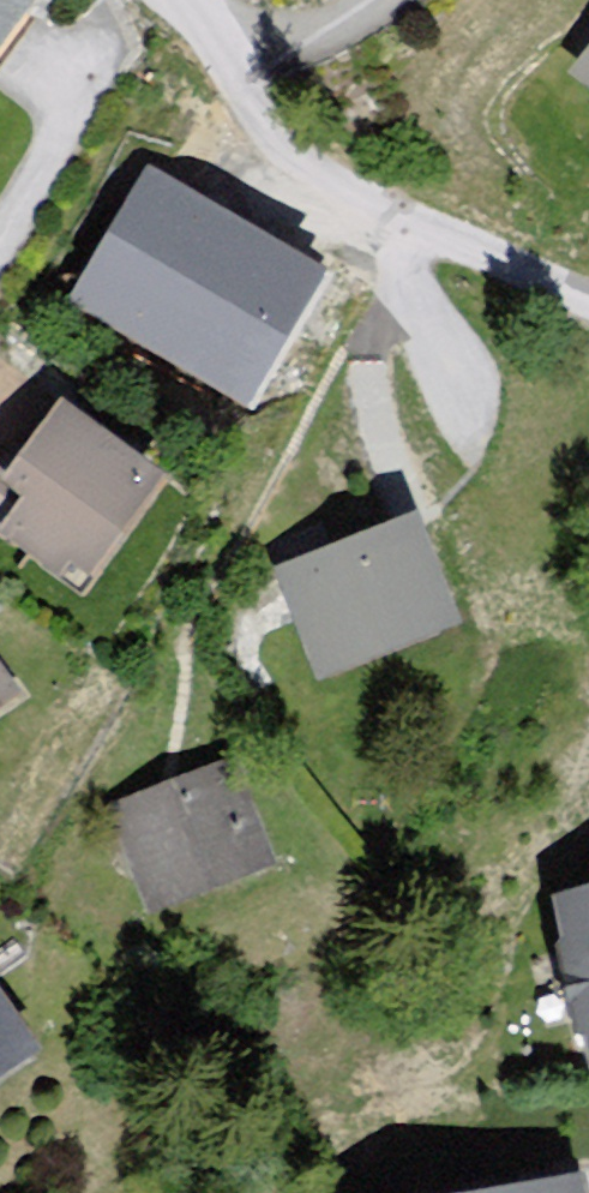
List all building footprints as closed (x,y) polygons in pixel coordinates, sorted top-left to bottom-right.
[(69,16),(44,0),(0,0),(0,116),(69,16)] [(299,231),(134,131),(55,260),(220,360),(299,231)] [(204,467),(87,400),(33,481),(54,491),(19,535),(110,595),(204,467)] [(450,508),(300,568),(347,673),(498,614),(450,508)] [(44,696),(0,641),(0,727),(44,696)] [(256,757),(122,807),(176,910),(308,862),(256,757)] [(78,1049),(0,957),(0,1100),(78,1049)] [(482,1192),(588,1192),(588,1178),(482,1192)]
